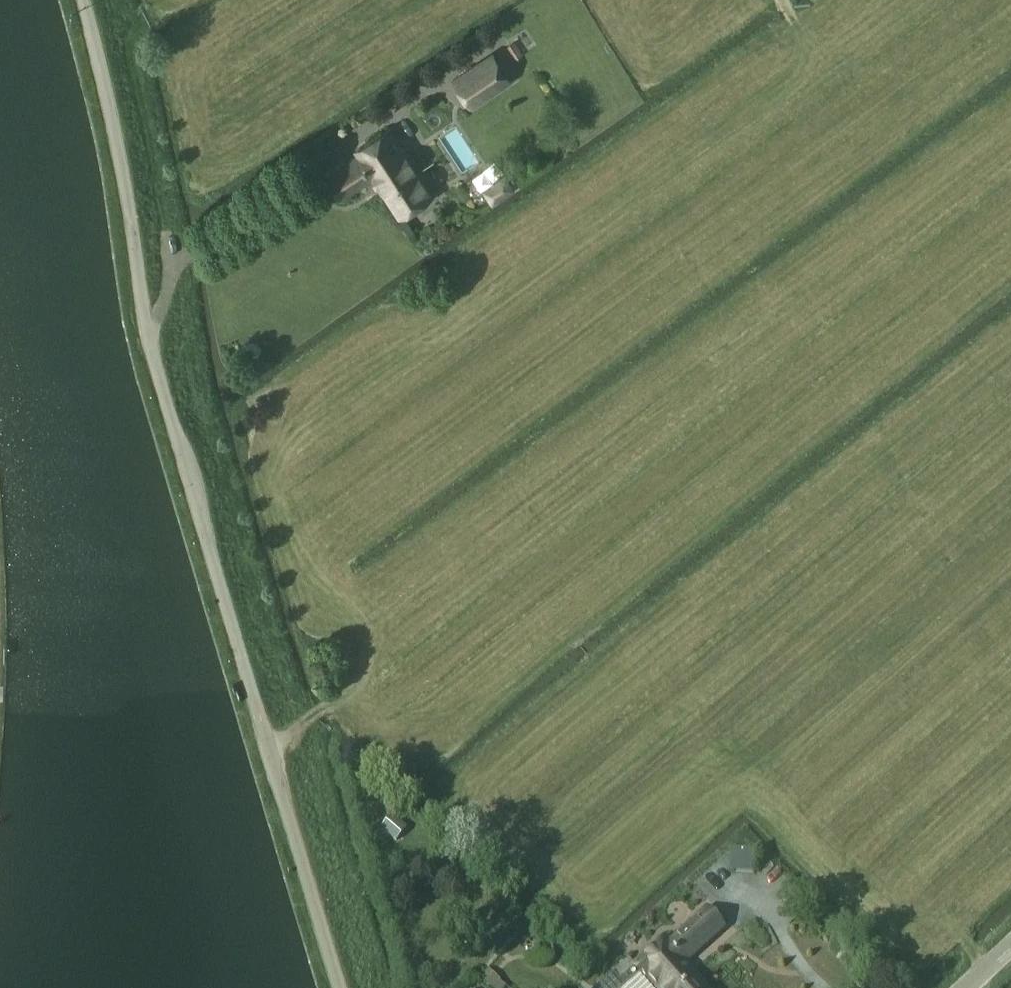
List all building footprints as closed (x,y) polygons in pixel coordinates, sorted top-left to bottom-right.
[(472,109),(514,81),(494,50),(451,79),(472,109)] [(390,127),(356,150),(359,154),(326,175),(340,198),(373,177),(399,217),(434,195),(390,127)] [(492,206),(516,190),(506,174),(482,190),(492,206)] [(393,815),(381,829),(397,843),(409,829),(393,815)] [(735,849),(734,873),(755,874),(756,850),(735,849)] [(686,964),(725,929),(707,909),(670,942),(666,938),(664,939),(635,965),(629,959),(614,973),(614,974),(599,987),(708,987),(686,964)] [(661,915),(652,922),(657,929),(666,922),(661,915)] [(480,979),(489,987),(494,987),(500,981),(488,970),(480,979)]
